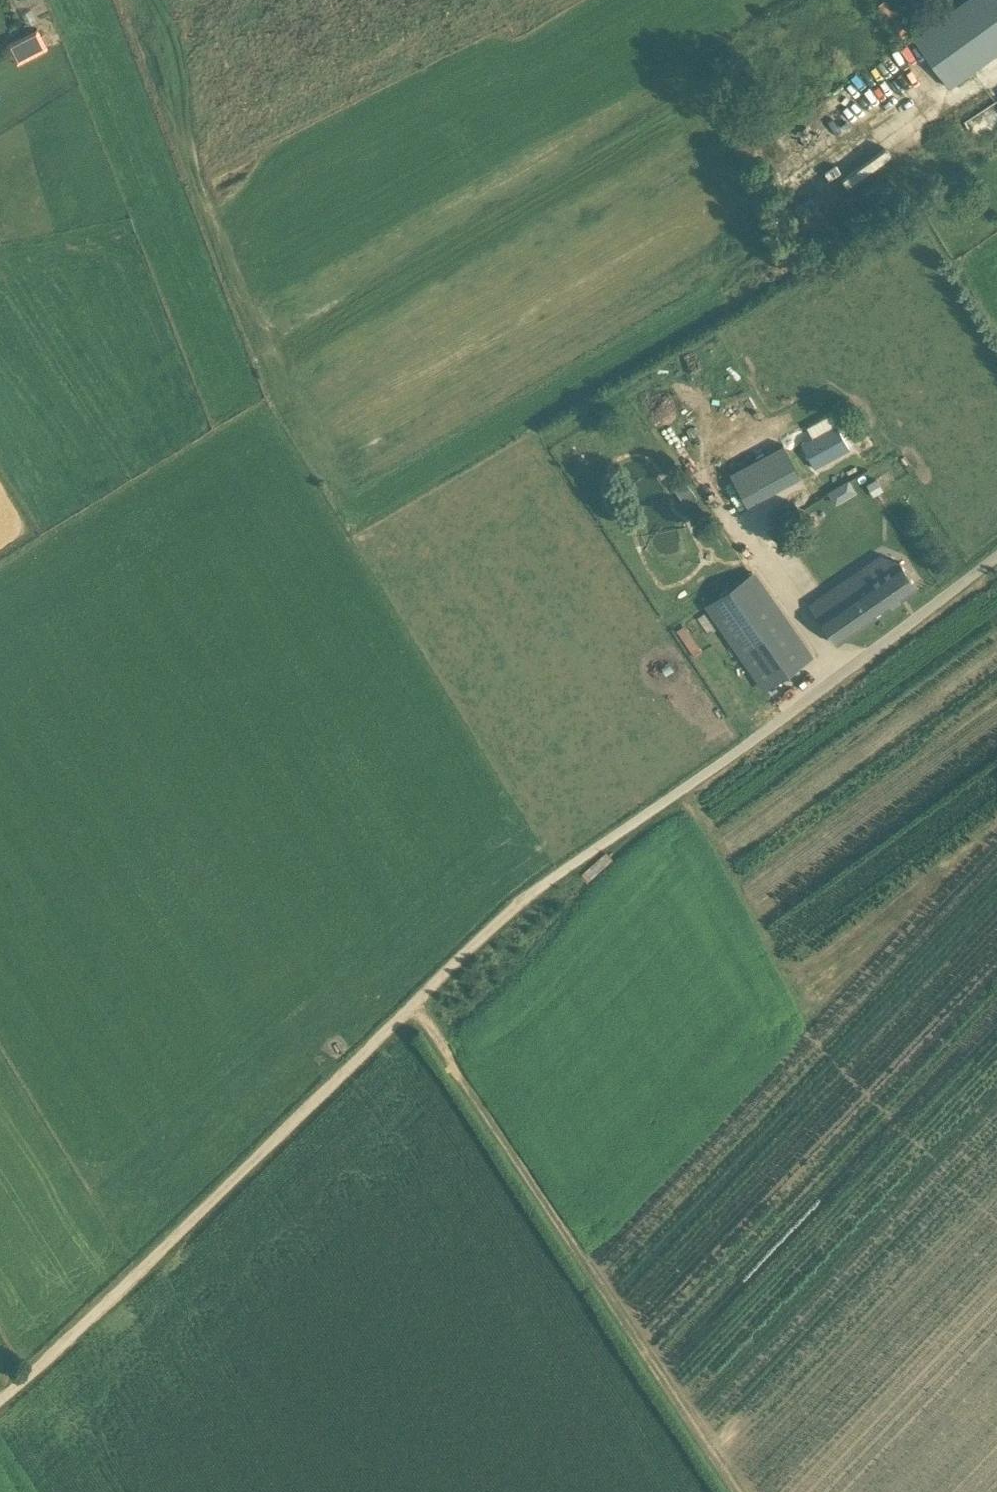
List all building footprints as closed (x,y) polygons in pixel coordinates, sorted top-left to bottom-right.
[(914,36),(950,86),(996,52),(996,0),(964,0),(914,36)] [(21,35),(31,55),(47,47),(37,28),(21,35)] [(978,145),(996,131),(996,103),(993,98),(961,121),(978,145)] [(131,197),(125,200),(129,210),(135,207),(131,197)] [(837,422),(801,443),(816,468),(851,446),(837,422)] [(755,503),(807,473),(788,440),(735,470),(755,503)] [(683,476),(672,484),(678,493),(690,485),(683,476)] [(876,477),(867,483),(874,494),(883,489),(876,477)] [(834,488),(839,498),(856,490),(851,480),(834,488)] [(884,553),(810,604),(836,642),(918,586),(900,560),(892,565),(884,553)] [(752,571),(706,603),(765,687),(811,655),(752,571)]
